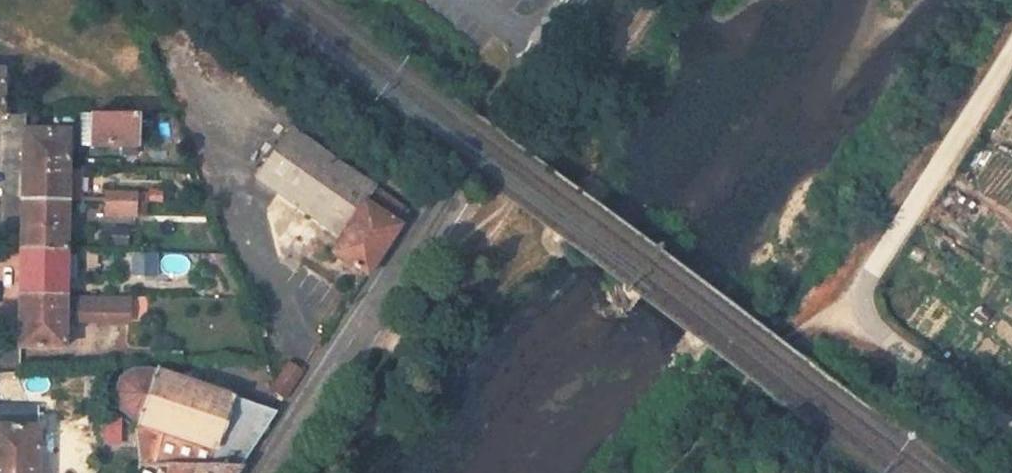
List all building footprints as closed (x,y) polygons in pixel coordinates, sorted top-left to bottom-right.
[(95,114),(86,114),(87,146),(94,146),(95,114)] [(139,114),(95,114),(94,146),(138,147),(139,114)] [(411,210),(399,202),(292,128),(257,177),(293,202),(317,219),(344,238),(334,252),(368,275),(405,219),(411,210)] [(70,130),(23,130),(21,200),(69,201),(70,130)] [(21,202),(21,219),(20,250),(68,251),(69,219),(69,202),(69,201),(21,200),(21,202)] [(137,202),(108,202),(107,214),(137,215),(137,202)] [(68,251),(20,250),(20,294),(67,295),(68,251)] [(132,254),(132,276),(159,277),(159,254),(132,254)] [(67,295),(20,294),(19,346),(66,347),(66,319),(67,295)] [(67,295),(66,319),(104,320),(104,296),(67,295)] [(104,296),(104,320),(130,320),(130,296),(104,296)] [(168,467),(240,470),(278,413),(157,370),(155,373),(149,371),(134,371),(120,379),(115,395),(120,410),(138,422),(136,429),(139,466),(168,467)] [(124,445),(122,420),(103,421),(105,447),(124,445)] [(0,427),(0,472),(38,472),(39,428),(0,427)]
